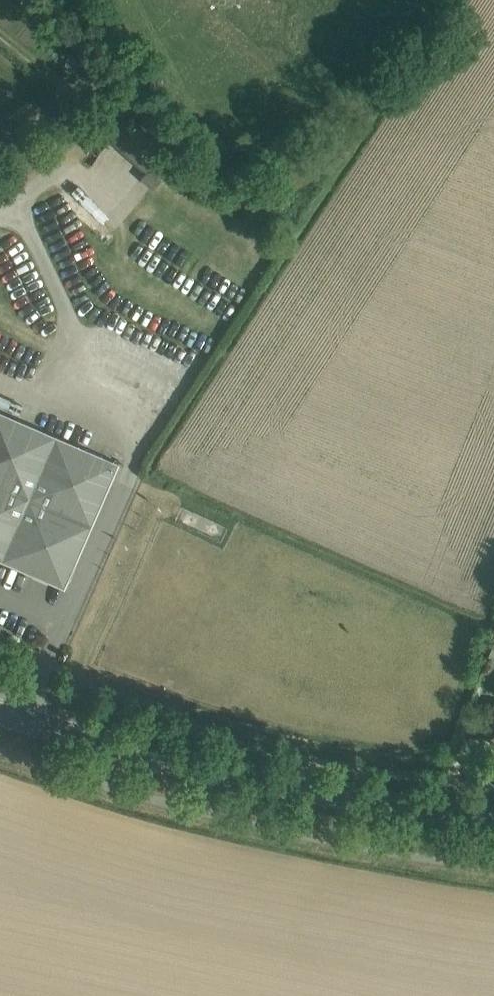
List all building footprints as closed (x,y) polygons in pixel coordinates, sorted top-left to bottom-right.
[(63,588),(118,463),(0,412),(0,560),(63,588)]
